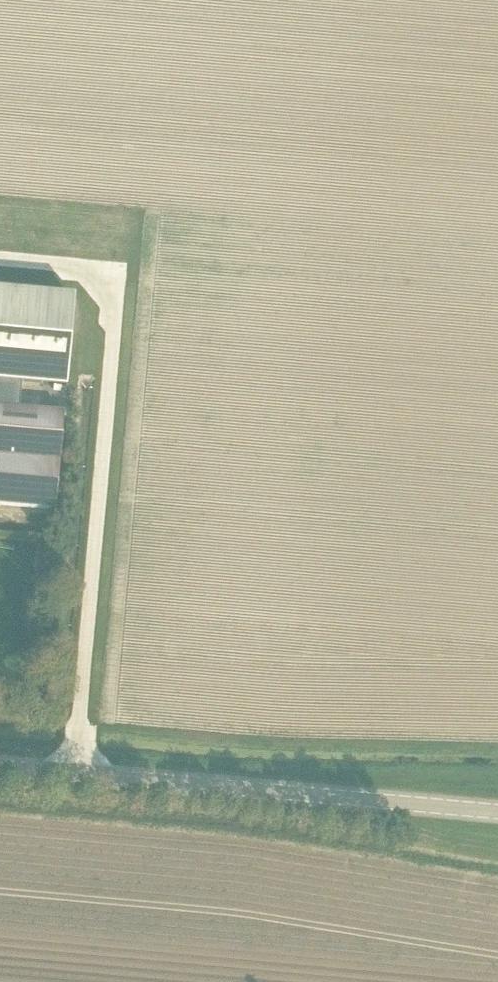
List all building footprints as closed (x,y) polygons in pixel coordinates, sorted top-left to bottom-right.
[(20,409),(22,381),(67,385),(75,302),(0,295),(0,408),(20,409)] [(57,511),(63,413),(0,409),(0,507),(57,511)]
